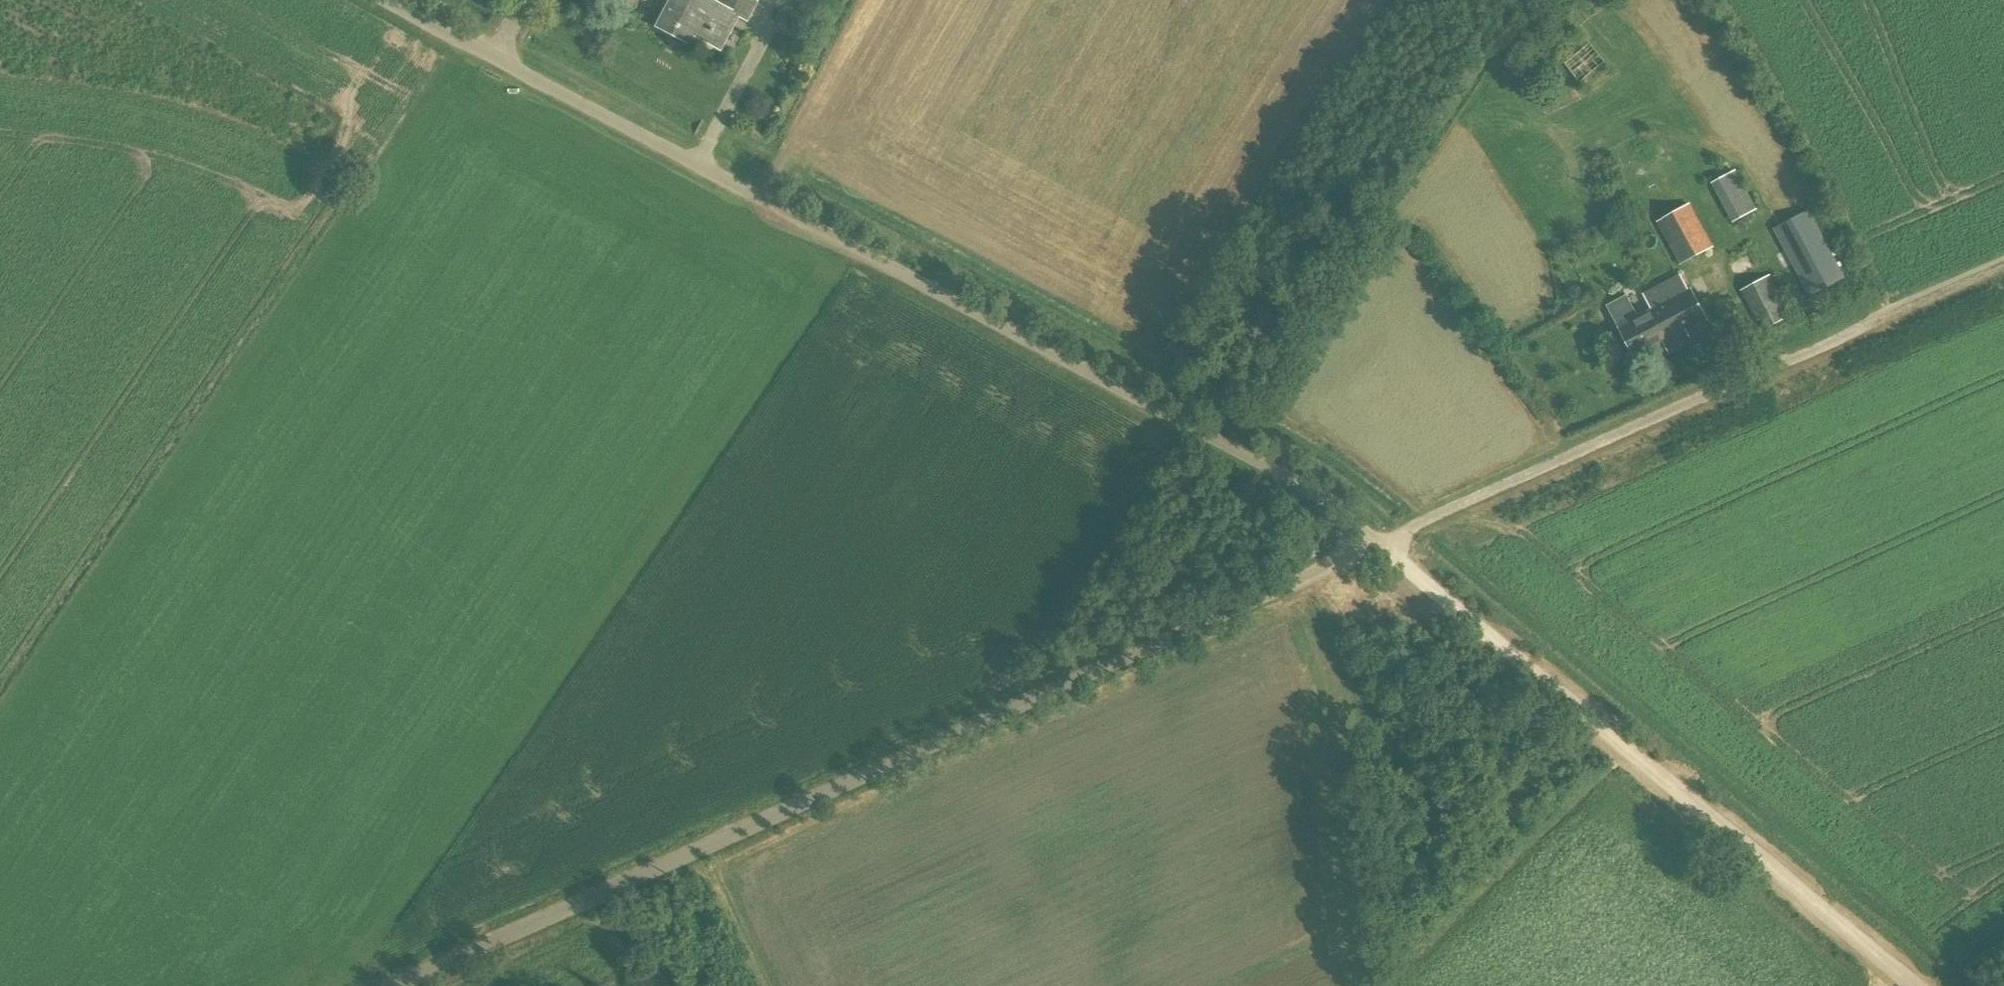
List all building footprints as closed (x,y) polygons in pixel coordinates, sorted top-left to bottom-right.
[(691,36),(710,0),(668,0),(654,27),(686,44),(691,36)] [(691,36),(719,50),(737,16),(746,21),(756,2),(753,0),(718,0),(716,3),(710,0),(691,36)] [(1711,183),(1733,222),(1759,207),(1736,168),(1711,183)] [(1713,246),(1690,203),(1657,220),(1680,264),(1713,246)] [(1810,209),(1773,228),(1809,297),(1846,277),(1810,209)] [(1760,319),(1765,329),(1792,315),(1770,274),(1741,290),(1757,321),(1760,319)] [(1680,275),(1653,290),(1656,297),(1658,296),(1662,304),(1659,306),(1676,338),(1707,321),(1691,290),(1688,291),(1680,275)] [(1656,297),(1653,290),(1645,294),(1650,303),(1635,311),(1627,296),(1607,306),(1635,359),(1676,338),(1659,306),(1662,304),(1658,296),(1656,297)]
